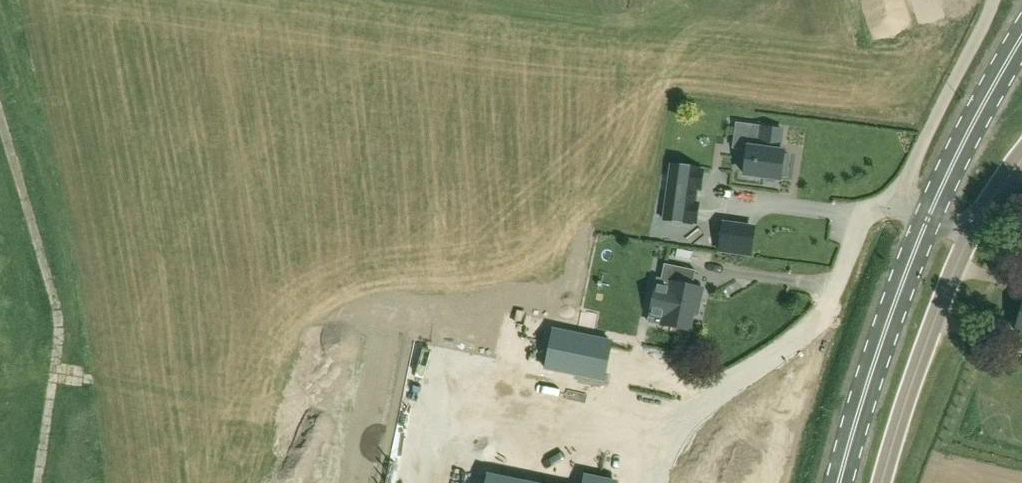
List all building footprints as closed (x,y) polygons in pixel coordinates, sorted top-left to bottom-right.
[(924,23),(945,17),(940,0),(917,0),(924,23)] [(784,155),(785,152),(780,152),(782,130),(753,126),(750,148),(749,148),(745,175),(781,180),(782,177),(787,177),(790,156),(784,155)] [(698,168),(670,164),(663,220),(691,224),(691,222),(692,221),(697,221),(700,203),(694,202),(696,189),(701,190),(704,170),(698,169),(698,168)] [(700,305),(704,289),(693,286),(696,271),(665,264),(661,281),(670,283),(661,325),(691,331),(696,305),(700,305)] [(613,341),(553,329),(545,369),(605,382),(613,341)] [(488,475),(487,482),(527,482),(488,475)]
